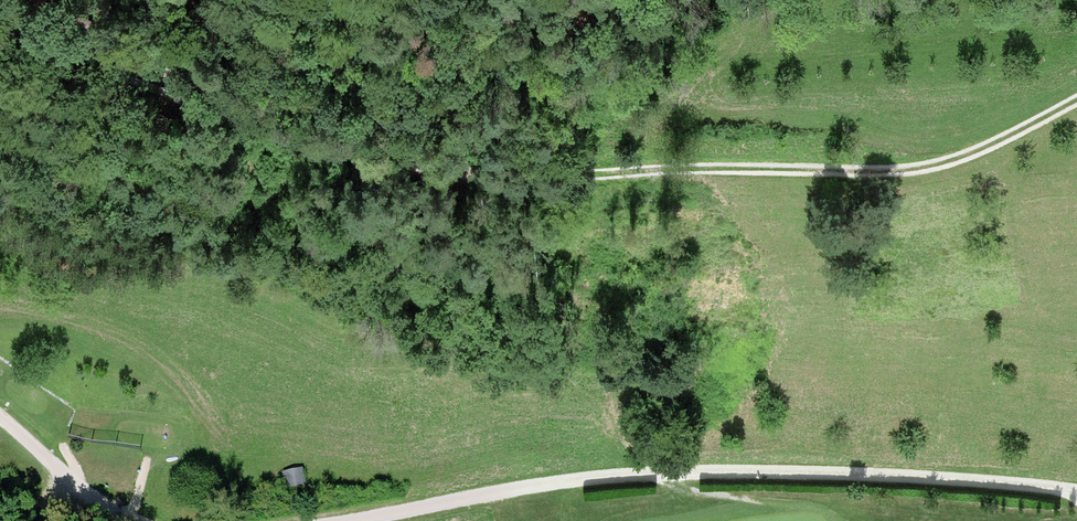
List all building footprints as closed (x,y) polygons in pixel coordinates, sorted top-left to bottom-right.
[(297,473),(278,477),(281,492),(301,488),(297,473)]
